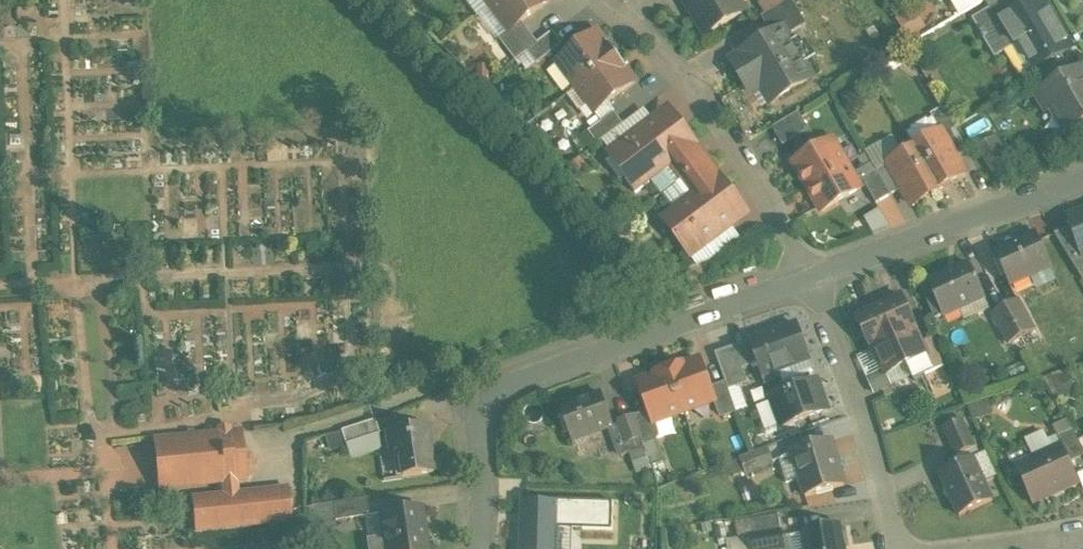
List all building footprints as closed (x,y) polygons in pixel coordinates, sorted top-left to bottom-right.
[(492,6),(510,30),(550,1),(549,0),(500,0),(492,6)] [(706,35),(746,11),(739,0),(685,0),(706,35)] [(762,17),(773,35),(784,29),(788,35),(806,24),(792,0),(789,0),(762,17)] [(1047,6),(1034,14),(1029,6),(1001,22),(1015,46),(1019,43),(1035,71),(1072,49),(1047,6)] [(903,37),(921,29),(914,11),(895,19),(903,37)] [(510,30),(510,31),(510,30),(498,38),(516,61),(528,52),(538,44),(538,43),(522,22),(510,30)] [(983,26),(957,41),(964,54),(990,38),(983,26)] [(773,35),(732,60),(748,87),(756,89),(761,86),(768,97),(776,99),(812,78),(813,77),(788,35),(784,29),(773,35)] [(553,32),(538,43),(538,44),(528,52),(537,64),(562,45),(553,32)] [(598,33),(559,62),(577,87),(618,56),(617,55),(608,44),(607,45),(598,33)] [(618,56),(577,87),(596,112),(635,82),(626,70),(627,69),(618,58),(619,57),(618,56)] [(1035,95),(1047,114),(1056,109),(1071,134),(1082,127),(1082,67),(1035,95)] [(614,112),(589,132),(598,144),(623,125),(614,112)] [(809,130),(799,112),(772,128),(783,146),(809,130)] [(690,176),(707,164),(693,145),(678,125),(670,131),(658,115),(627,139),(630,143),(613,156),(629,177),(626,180),(636,194),(650,183),(648,180),(663,168),(676,185),(680,181),(681,182),(688,177),(689,177),(690,176)] [(968,151),(954,127),(943,133),(957,158),(968,151)] [(957,158),(943,133),(916,148),(915,148),(940,191),(947,187),(946,185),(966,174),(957,158)] [(834,140),(793,164),(807,188),(848,164),(834,140)] [(1000,149),(994,152),(989,142),(979,147),(997,178),(1012,169),(1000,149)] [(909,153),(888,164),(902,189),(911,205),(932,193),(933,195),(940,191),(915,148),(908,152),(909,153)] [(580,159),(571,166),(576,173),(585,166),(580,159)] [(707,164),(690,176),(702,192),(665,220),(689,251),(702,241),(705,245),(734,224),(722,209),(734,199),(719,179),(707,164)] [(848,164),(807,188),(821,212),(862,188),(848,164)] [(902,189),(888,164),(877,171),(891,195),(902,189)] [(877,171),(862,179),(876,204),(891,195),(877,171)] [(862,218),(872,234),(886,225),(876,209),(862,218)] [(1069,217),(1073,227),(1082,256),(1082,212),(1069,217)] [(1055,234),(1075,268),(1082,265),(1082,256),(1073,227),(1055,234)] [(1037,234),(995,253),(1011,286),(1052,267),(1037,234)] [(970,264),(945,276),(944,275),(931,281),(932,282),(929,284),(921,288),(936,320),(943,317),(944,317),(985,298),(970,264)] [(879,306),(894,340),(915,330),(916,330),(901,296),(879,306)] [(1035,330),(1018,300),(1005,307),(1022,338),(1035,330)] [(894,340),(879,306),(858,316),(873,350),(875,349),(894,340)] [(1005,307),(992,314),(1009,345),(1022,338),(1005,307)] [(796,325),(751,341),(759,362),(765,378),(810,361),(796,325)] [(922,344),(915,330),(894,340),(875,349),(887,374),(927,356),(922,344)] [(945,365),(933,339),(922,344),(927,356),(933,370),(943,366),(945,365)] [(759,362),(751,341),(717,353),(729,387),(746,381),(742,368),(759,362)] [(701,361),(678,369),(677,368),(670,370),(685,413),(685,414),(691,432),(692,431),(686,413),(714,403),(713,399),(715,398),(711,388),(701,361)] [(933,370),(925,374),(936,398),(954,390),(943,366),(933,370)] [(670,370),(662,373),(663,375),(640,383),(650,411),(653,421),(655,420),(656,424),(685,414),(685,413),(670,370)] [(828,408),(817,375),(767,391),(778,424),(828,408)] [(726,382),(711,388),(715,398),(713,399),(714,403),(718,415),(724,418),(737,413),(726,382)] [(602,394),(587,399),(587,400),(562,409),(574,442),(614,427),(602,394)] [(650,411),(634,416),(641,438),(644,446),(657,441),(660,435),(656,424),(655,420),(653,421),(650,411)] [(634,416),(619,421),(627,442),(641,438),(634,416)] [(376,420),(341,431),(346,445),(380,434),(376,420)] [(962,420),(944,428),(957,455),(975,447),(962,420)] [(426,426),(388,431),(392,460),(400,459),(402,477),(434,473),(431,452),(429,453),(427,438),(428,438),(426,426)] [(239,427),(153,436),(159,488),(224,481),(235,479),(245,478),(239,427)] [(329,451),(343,448),(339,432),(325,435),(329,451)] [(1074,432),(1057,439),(1060,446),(1062,445),(1070,463),(1082,457),(1082,449),(1079,441),(1074,432)] [(627,442),(618,445),(622,457),(644,448),(641,438),(627,442)] [(832,440),(793,451),(802,475),(800,475),(806,497),(845,486),(832,440)] [(1060,446),(1016,466),(1033,503),(1062,490),(1063,492),(1079,485),(1070,463),(1062,445),(1060,446)] [(768,449),(741,460),(746,473),(747,474),(774,464),(768,449)] [(974,459),(940,474),(960,516),(993,501),(974,459)] [(741,460),(729,465),(734,477),(746,473),(741,460)] [(235,479),(224,481),(226,496),(192,499),(196,531),(292,521),(289,489),(237,495),(235,479)] [(367,498),(333,503),(336,521),(370,516),(367,498)] [(521,499),(517,548),(560,548),(562,525),(568,525),(570,503),(521,499)] [(381,514),(386,548),(427,548),(426,536),(424,536),(420,508),(381,514)] [(779,515),(752,520),(754,535),(781,531),(779,515)] [(804,533),(807,548),(844,548),(840,527),(804,533)] [(749,536),(751,548),(785,548),(781,531),(754,535),(749,536)]
